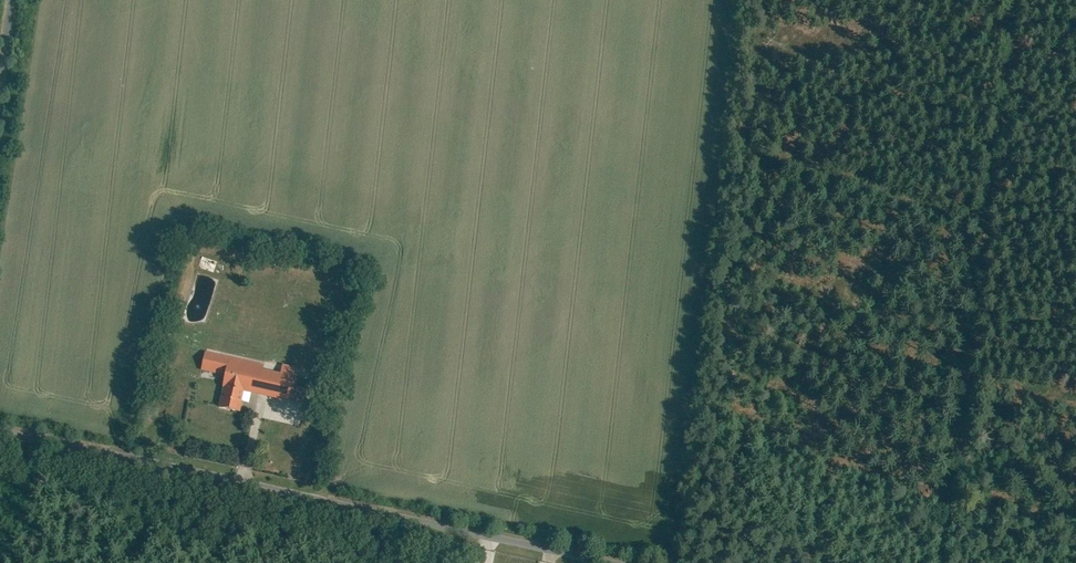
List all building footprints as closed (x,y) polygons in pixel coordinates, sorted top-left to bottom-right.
[(222,387),(217,408),(239,413),(244,392),(287,401),(292,377),(262,370),(263,366),(204,352),(200,370),(222,375),(219,386),(222,387)]
